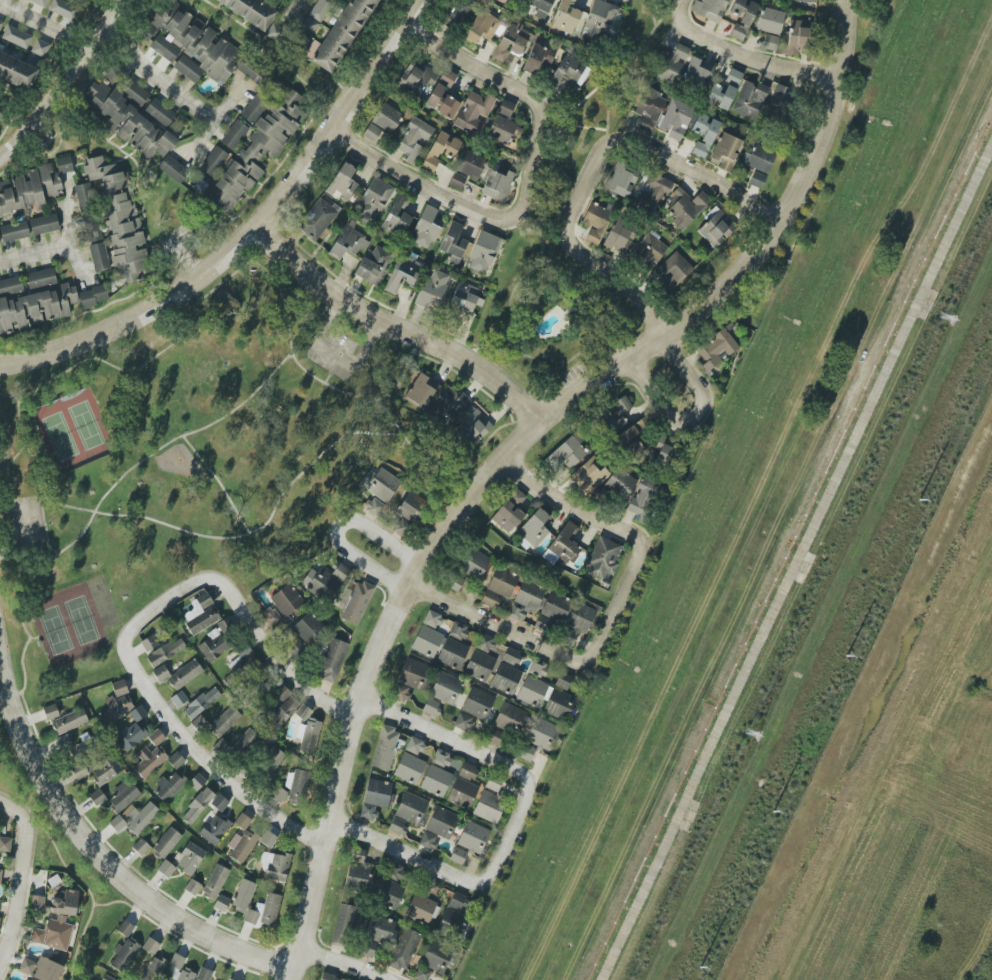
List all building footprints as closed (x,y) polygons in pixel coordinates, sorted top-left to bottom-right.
[(44,8),(48,0),(26,0),(44,8)] [(61,0),(52,0),(48,10),(74,21),(80,8),(61,0)] [(261,0),(216,0),(265,31),(278,11),(261,0)] [(335,0),(317,0),(300,26),(313,34),(335,0)] [(322,48),(314,43),(310,49),(308,48),(305,53),(311,57),(309,60),(334,75),(378,0),(350,0),(322,48)] [(526,4),(537,9),(534,16),(544,21),(554,0),(528,0),(526,4)] [(550,26),(572,35),(582,11),(572,7),(575,0),(561,0),(550,26)] [(609,46),(620,7),(597,0),(592,0),(581,38),(609,46)] [(690,13),(720,23),(728,0),(695,0),(690,13)] [(744,42),(758,3),(750,0),(734,0),(730,12),(742,16),(739,24),(735,22),(729,36),(744,42)] [(220,86),(238,64),(234,61),(238,51),(221,37),(217,34),(207,26),(205,23),(195,19),(193,16),(173,1),(164,12),(154,8),(145,27),(141,33),(139,36),(147,42),(159,28),(168,32),(166,38),(158,35),(149,46),(171,64),(173,67),(195,84),(204,73),(220,86)] [(785,13),(762,7),(756,29),(779,36),(785,13)] [(474,44),(480,35),(489,41),(501,22),(480,9),(463,37),(474,44)] [(523,57),(533,29),(508,20),(493,59),(505,64),(509,52),(523,57)] [(797,55),(797,46),(809,46),(810,21),(791,20),(790,32),(783,32),(783,55),(797,55)] [(265,35),(277,42),(285,28),(273,22),(265,35)] [(27,49),(32,36),(7,25),(1,39),(27,49)] [(775,52),(779,38),(765,34),(761,48),(775,52)] [(30,51),(43,58),(50,45),(36,38),(30,51)] [(555,51),(532,43),(523,69),(546,77),(555,51)] [(742,73),(730,68),(723,87),(707,82),(711,72),(698,67),(701,58),(688,53),(690,49),(677,43),(671,58),(663,54),(654,76),(676,84),(679,77),(706,87),(702,98),(717,104),(717,107),(727,111),(742,73)] [(0,51),(0,77),(30,90),(39,68),(0,51)] [(580,88),(591,66),(565,52),(546,88),(558,95),(566,80),(580,88)] [(434,80),(438,74),(412,59),(396,85),(418,97),(429,77),(434,80)] [(427,105),(439,110),(454,74),(442,69),(427,105)] [(731,110),(755,121),(769,88),(756,82),(755,85),(744,80),(731,110)] [(156,128),(121,97),(122,93),(116,87),(112,91),(108,87),(94,82),(86,91),(82,103),(103,121),(105,129),(113,131),(125,142),(129,143),(147,160),(155,151),(162,157),(177,142),(177,140),(170,134),(156,128)] [(141,107),(150,95),(133,82),(124,93),(141,107)] [(638,128),(652,134),(666,97),(643,88),(633,113),(642,116),(638,128)] [(198,192),(229,215),(263,171),(256,165),(265,153),(274,160),(290,139),(289,138),(300,125),(299,124),(311,109),(287,90),(270,112),(266,110),(272,103),(257,92),(240,115),(256,128),(248,139),(252,142),(245,151),(242,149),(214,186),(207,181),(198,192)] [(453,126),(477,138),(485,120),(495,98),(486,94),(484,98),(469,91),(453,126)] [(451,120),(461,103),(446,95),(437,111),(451,120)] [(166,127),(176,114),(153,98),(144,111),(166,127)] [(679,142),(694,109),(671,98),(658,128),(669,133),(668,136),(679,142)] [(497,114),(509,118),(515,104),(502,99),(497,114)] [(703,160),(720,123),(698,112),(690,129),(701,134),(692,154),(703,160)] [(508,144),(517,124),(496,115),(487,136),(508,144)] [(435,129),(412,116),(394,148),(405,154),(402,159),(411,164),(421,146),(416,143),(420,137),(428,141),(435,129)] [(234,151),(248,127),(234,119),(221,143),(234,151)] [(442,154),(453,159),(461,142),(439,131),(421,167),(432,173),(442,154)] [(731,171),(741,139),(718,132),(709,164),(731,171)] [(744,151),(740,162),(768,173),(776,153),(754,144),(750,153),(744,151)] [(212,178),(229,156),(217,146),(199,168),(212,178)] [(486,158),(464,150),(456,171),(478,179),(486,158)] [(157,168),(178,185),(189,171),(167,154),(157,168)] [(144,245),(127,171),(118,173),(116,164),(105,166),(102,155),(83,160),(89,183),(98,181),(108,220),(106,220),(109,235),(107,235),(111,251),(108,251),(112,269),(121,267),(125,285),(149,279),(142,249),(136,250),(136,247),(144,245)] [(73,171),(70,156),(56,159),(58,174),(73,171)] [(640,172),(618,160),(603,187),(626,199),(640,172)] [(351,194),(358,184),(349,178),(356,169),(345,161),(325,191),(338,200),(346,190),(351,194)] [(504,169),(493,164),(481,193),(503,203),(516,174),(504,169)] [(45,205),(44,199),(60,195),(54,166),(0,177),(0,214),(45,205)] [(671,182),(660,177),(662,172),(652,167),(645,185),(648,186),(639,206),(657,214),(671,182)] [(766,176),(753,171),(748,184),(761,189),(766,176)] [(467,177),(454,172),(448,185),(461,190),(467,177)] [(393,186),(372,177),(360,204),(362,205),(358,213),(377,221),(393,186)] [(80,212),(96,209),(91,182),(75,185),(80,212)] [(665,205),(677,217),(672,222),(681,231),(711,200),(701,191),(692,200),(681,189),(665,205)] [(412,217),(403,213),(410,200),(398,193),(380,228),(401,239),(412,217)] [(315,241),(339,211),(320,196),(296,227),(315,241)] [(611,211),(590,202),(581,224),(590,228),(584,241),(596,246),(611,211)] [(438,209),(425,204),(413,233),(416,233),(412,243),(430,250),(442,221),(435,218),(438,209)] [(714,249),(737,227),(720,209),(697,231),(714,249)] [(59,231),(57,215),(29,218),(31,234),(59,231)] [(329,256),(339,261),(344,250),(355,256),(359,248),(365,251),(370,239),(352,231),(356,222),(347,218),(329,256)] [(625,254),(637,229),(615,218),(602,246),(611,250),(612,248),(625,254)] [(103,240),(98,219),(85,223),(89,243),(103,240)] [(468,242),(458,238),(463,226),(451,220),(439,250),(451,254),(448,260),(459,264),(468,242)] [(2,241),(29,238),(27,222),(0,225),(0,227),(2,241)] [(500,237),(478,230),(469,259),(472,259),(469,268),(488,274),(500,237)] [(654,267),(668,247),(647,232),(633,253),(654,267)] [(96,273),(111,269),(104,242),(89,245),(96,273)] [(372,253),(367,250),(354,275),(375,286),(391,254),(375,246),(372,253)] [(665,277),(659,283),(668,293),(693,269),(676,251),(657,268),(665,277)] [(422,261),(398,254),(386,291),(396,294),(400,282),(414,286),(422,261)] [(26,274),(29,289),(56,283),(53,268),(26,274)] [(426,308),(428,303),(439,306),(449,275),(433,270),(431,278),(425,276),(415,305),(426,308)] [(71,285),(23,291),(20,276),(0,281),(0,336),(15,332),(15,331),(30,328),(35,323),(44,321),(45,322),(71,316),(68,305),(79,302),(75,286),(71,285)] [(480,289),(458,281),(449,305),(471,313),(475,305),(481,307),(484,300),(477,297),(480,289)] [(78,291),(81,307),(108,301),(105,285),(78,291)] [(694,350),(703,362),(699,365),(705,372),(739,348),(724,328),(694,350)] [(425,411),(439,383),(417,373),(404,400),(425,411)] [(471,402),(462,392),(458,396),(450,388),(430,410),(448,426),(471,402)] [(632,407),(626,396),(599,411),(613,436),(629,427),(621,413),(632,407)] [(493,425),(475,408),(453,432),(471,449),(493,425)] [(648,421),(640,417),(635,426),(643,431),(648,421)] [(633,427),(615,435),(626,459),(644,451),(633,427)] [(553,470),(566,459),(573,467),(588,454),(579,445),(583,442),(574,432),(544,461),(553,470)] [(662,443),(655,459),(668,465),(676,449),(662,443)] [(589,498),(611,474),(591,455),(569,479),(589,498)] [(376,474),(370,470),(360,485),(386,503),(401,481),(380,467),(376,474)] [(638,481),(616,468),(604,487),(629,502),(625,509),(640,518),(659,486),(642,475),(638,481)] [(491,518),(510,534),(526,515),(517,508),(526,497),(516,488),(491,518)] [(397,514),(416,522),(426,499),(407,491),(397,514)] [(385,505),(371,496),(364,508),(377,517),(385,505)] [(534,549),(549,532),(542,525),(549,517),(539,507),(516,532),(534,549)] [(570,541),(578,527),(566,520),(548,551),(570,564),(580,547),(570,541)] [(613,576),(618,564),(615,563),(621,545),(598,537),(585,574),(603,580),(605,573),(613,576)] [(456,570),(480,581),(491,558),(467,547),(456,570)] [(301,583),(328,602),(350,570),(339,562),(330,576),(313,565),(301,583)] [(496,610),(501,595),(510,599),(519,575),(495,567),(481,605),(496,610)] [(457,593),(465,580),(452,572),(444,584),(457,593)] [(528,609),(536,612),(546,588),(522,579),(507,616),(523,622),(528,609)] [(373,587),(356,580),(341,619),(359,625),(373,587)] [(270,596),(282,617),(304,605),(292,583),(270,596)] [(571,599),(550,590),(534,628),(554,637),(571,599)] [(190,638),(222,618),(207,592),(196,598),(204,612),(182,625),(190,638)] [(183,614),(187,621),(202,612),(196,600),(189,603),(193,609),(183,614)] [(597,611),(577,602),(559,640),(574,647),(581,632),(586,634),(597,611)] [(260,614),(271,627),(281,619),(271,606),(260,614)] [(443,616),(427,610),(423,624),(438,630),(443,616)] [(291,628),(307,645),(326,628),(309,611),(291,628)] [(198,646),(209,663),(234,646),(227,636),(234,631),(226,618),(216,625),(217,627),(206,634),(209,639),(198,646)] [(469,627),(454,621),(448,635),(463,641),(469,627)] [(433,660),(445,636),(421,625),(410,648),(433,660)] [(146,652),(158,645),(153,635),(140,642),(146,652)] [(153,668),(185,648),(178,637),(146,658),(153,668)] [(304,648),(297,638),(288,645),(295,655),(304,648)] [(349,644),(331,638),(317,678),(335,684),(349,644)] [(461,670),(468,645),(444,638),(437,663),(461,670)] [(517,666),(522,652),(506,647),(501,661),(517,666)] [(496,660),(474,649),(463,673),(486,683),(496,660)] [(392,696),(406,702),(411,687),(425,692),(434,667),(406,657),(392,696)] [(203,671),(195,659),(166,678),(175,691),(203,671)] [(543,679),(548,664),(533,659),(527,673),(543,679)] [(489,686),(514,696),(524,673),(500,662),(489,686)] [(152,671),(159,682),(170,676),(164,664),(152,671)] [(452,706),(464,682),(440,671),(429,695),(452,706)] [(568,690),(572,676),(559,672),(555,686),(568,690)] [(550,685),(527,675),(515,699),(538,710),(550,685)] [(137,705),(119,681),(111,687),(115,693),(104,702),(108,707),(96,715),(106,728),(137,705)] [(190,721),(221,695),(213,685),(182,711),(190,721)] [(301,703),(282,685),(274,693),(283,702),(268,719),(278,729),(301,703)] [(495,697),(471,686),(461,711),(460,711),(453,726),(470,733),(476,718),(485,721),(495,697)] [(566,722),(575,698),(552,688),(542,712),(566,722)] [(188,700),(181,690),(170,698),(177,708),(188,700)] [(439,702),(426,698),(422,712),(435,716),(439,702)] [(529,713),(504,701),(492,725),(518,737),(529,713)] [(208,727),(220,738),(242,714),(230,703),(208,727)] [(58,704),(43,708),(46,720),(61,716),(58,704)] [(147,714),(140,705),(129,713),(136,723),(147,714)] [(89,721),(83,708),(51,722),(57,735),(89,721)] [(198,732),(209,726),(203,715),(192,720),(198,732)] [(548,751),(558,727),(534,716),(524,741),(548,751)] [(124,752),(147,736),(136,720),(113,736),(124,752)] [(304,725),(298,724),(296,738),(302,739),(304,725)] [(371,766),(388,770),(399,730),(381,726),(371,766)] [(231,748),(221,739),(214,746),(226,758),(233,750),(242,758),(261,737),(250,727),(231,748)] [(508,735),(491,728),(485,741),(502,748),(508,735)] [(166,738),(158,729),(148,737),(155,747),(166,738)] [(425,743),(410,737),(404,750),(419,756),(425,743)] [(535,750),(524,744),(518,757),(529,762),(535,750)] [(150,753),(145,746),(136,753),(142,761),(133,768),(142,779),(169,757),(159,746),(150,753)] [(268,778),(285,755),(273,746),(256,769),(268,778)] [(452,755),(437,748),(431,761),(445,768),(452,755)] [(185,761),(177,752),(167,760),(176,770),(185,761)] [(417,785),(426,761),(402,752),(393,776),(417,785)] [(88,768),(97,786),(122,773),(112,755),(88,768)] [(446,800),(469,810),(479,787),(472,784),(479,768),(463,762),(446,800)] [(443,798),(453,774),(430,764),(420,788),(443,798)] [(291,789),(288,803),(303,806),(310,774),(288,769),(284,787),(291,789)] [(152,791),(166,803),(187,781),(176,771),(167,781),(164,778),(152,791)] [(207,781),(198,773),(188,783),(197,792),(207,781)] [(472,814),(496,824),(505,802),(500,799),(506,783),(489,776),(484,789),(483,789),(472,814)] [(117,814),(141,794),(128,778),(113,790),(116,794),(107,802),(117,814)] [(361,818),(377,820),(379,808),(387,809),(391,782),(366,779),(361,818)] [(268,795),(280,803),(287,792),(275,785),(268,795)] [(215,795),(206,787),(180,816),(190,825),(215,795)] [(95,807),(106,799),(100,789),(89,796),(95,807)] [(429,802),(405,791),(388,830),(404,837),(409,824),(417,828),(429,802)] [(222,813),(229,802),(218,793),(210,804),(222,813)] [(126,826),(136,836),(160,811),(150,801),(126,826)] [(449,840),(459,816),(436,806),(426,830),(449,840)] [(234,823),(244,831),(252,821),(242,812),(234,823)] [(230,824),(215,813),(199,836),(215,846),(230,824)] [(127,825),(119,814),(108,822),(116,833),(127,825)] [(492,831),(467,820),(455,846),(480,857),(492,831)] [(259,841),(270,849),(281,832),(270,824),(259,841)] [(150,851),(162,861),(182,836),(170,827),(150,851)] [(229,856),(241,864),(259,838),(246,830),(241,837),(235,833),(227,846),(232,850),(229,856)] [(418,845),(433,850),(437,837),(424,831),(418,845)] [(10,852),(11,838),(0,837),(0,851),(10,852)] [(141,857),(151,847),(142,838),(132,847),(141,857)] [(175,865),(192,875),(206,852),(190,842),(175,865)] [(461,866),(467,853),(455,847),(449,860),(461,866)] [(366,851),(352,848),(344,886),(369,891),(375,866),(363,864),(366,851)] [(285,882),(290,857),(265,851),(259,877),(285,882)] [(157,870),(167,878),(176,868),(165,859),(157,870)] [(230,870),(217,864),(201,894),(214,901),(230,870)] [(406,870),(390,864),(385,876),(401,882),(406,870)] [(195,897),(202,885),(190,878),(183,891),(195,897)] [(396,909),(404,887),(382,878),(373,900),(396,909)] [(245,913),(256,884),(242,879),(231,908),(245,913)] [(66,951),(73,925),(65,923),(67,915),(73,917),(79,893),(61,888),(58,899),(52,898),(50,907),(43,905),(45,898),(34,895),(30,909),(57,915),(56,920),(47,918),(44,931),(33,928),(29,942),(66,951)] [(462,915),(470,899),(455,891),(447,907),(462,915)] [(281,896),(267,893),(264,905),(256,903),(254,910),(247,909),(244,923),(274,930),(281,896)] [(404,916),(427,926),(437,902),(414,893),(404,916)] [(213,907),(224,912),(230,899),(219,894),(213,907)] [(332,945),(349,947),(355,906),(338,904),(332,945)] [(436,932),(455,939),(464,915),(445,909),(436,932)] [(397,920),(371,915),(366,939),(392,944),(397,920)] [(116,930),(126,938),(135,927),(124,920),(116,930)] [(405,972),(421,934),(404,927),(388,965),(405,972)] [(141,948),(153,956),(160,944),(148,937),(141,948)] [(125,973),(139,944),(127,938),(121,951),(118,950),(110,966),(125,973)] [(374,958),(378,944),(365,940),(361,955),(374,958)] [(445,977),(455,950),(429,940),(415,978),(420,979),(428,979),(431,972),(445,977)] [(168,965),(180,971),(186,958),(174,953),(168,965)] [(168,961),(154,954),(141,979),(158,979),(168,961)] [(39,979),(58,979),(64,966),(39,956),(37,963),(23,957),(18,971),(39,979)] [(213,972),(201,966),(196,979),(198,979),(209,979),(213,972)] [(195,972),(181,967),(177,979),(192,979),(195,972)]
